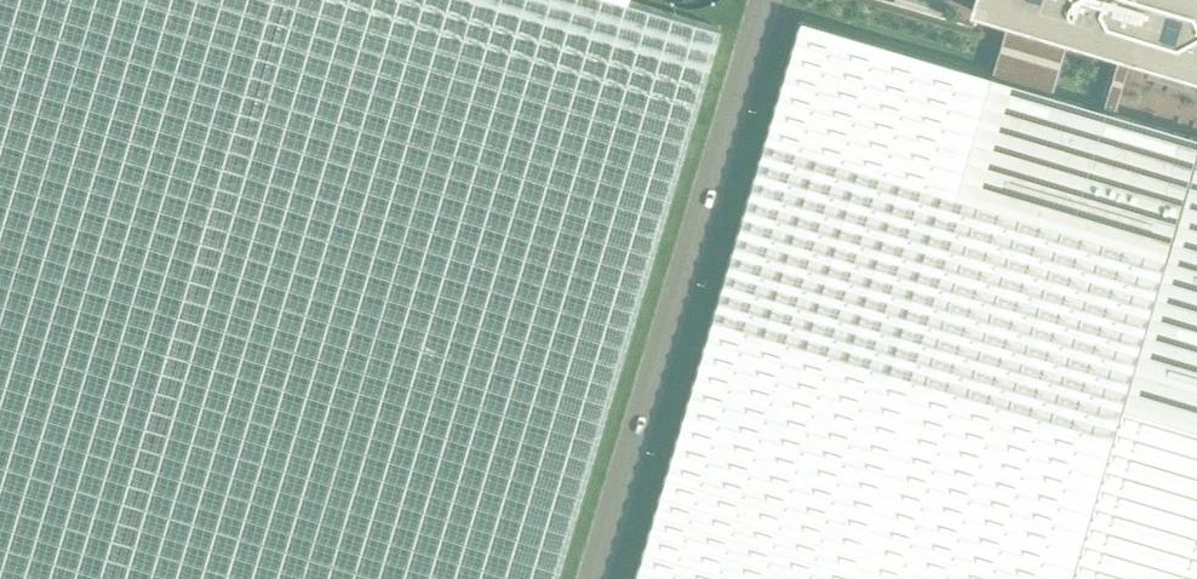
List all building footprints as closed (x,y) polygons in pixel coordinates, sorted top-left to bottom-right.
[(714,25),(629,0),(0,0),(0,578),(550,578),(714,25)] [(972,11),(977,12),(1007,21),(1133,58),(1196,77),(1196,0),(975,0),(972,11)] [(637,578),(1071,578),(1196,152),(1196,77),(1133,58),(1007,21),(977,12),(962,63),(803,16),(637,578)] [(1071,578),(1196,578),(1196,152),(1071,578)]
